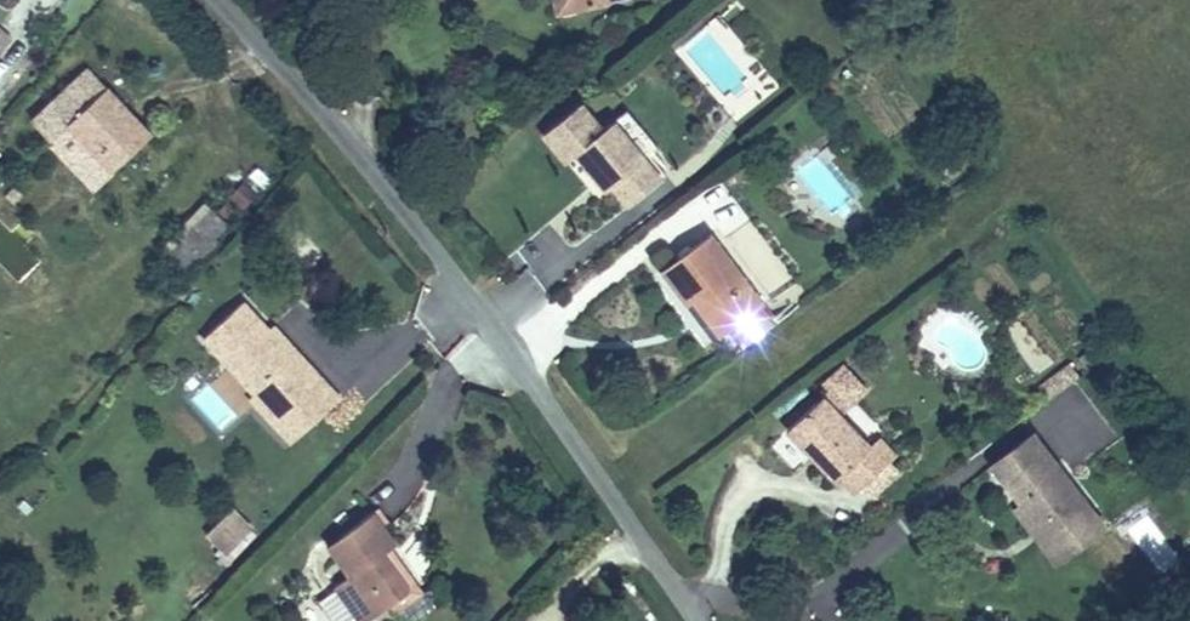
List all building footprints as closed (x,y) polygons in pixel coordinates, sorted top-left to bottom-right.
[(21,34),(13,23),(2,30),(0,28),(0,60),(21,34)] [(124,179),(163,143),(114,93),(97,75),(39,132),(57,151),(75,132),(116,171),(124,179)] [(570,93),(536,122),(560,149),(569,142),(600,178),(606,173),(623,192),(653,167),(604,110),(593,119),(570,93)] [(57,151),(99,193),(116,171),(75,132),(57,151)] [(116,171),(99,193),(105,200),(124,179),(116,171)] [(162,250),(187,275),(230,230),(205,206),(162,250)] [(689,291),(715,323),(750,298),(697,229),(641,272),(667,306),(681,298),(689,291)] [(22,270),(33,254),(0,231),(0,255),(22,270)] [(705,330),(715,323),(689,291),(681,298),(705,330)] [(715,323),(729,347),(767,320),(750,298),(715,323)] [(313,369),(300,354),(292,364),(265,332),(243,310),(208,342),(253,392),(268,382),(282,396),(313,369)] [(292,364),(300,354),(274,324),(265,332),(292,364)] [(1043,398),(1077,383),(1070,367),(1036,381),(1043,398)] [(858,443),(810,394),(776,425),(822,471),(832,466),(850,488),(886,453),(867,435),(858,443)] [(271,413),(263,405),(244,420),(253,430),(271,413)] [(281,425),(271,413),(253,430),(263,441),(281,425)] [(976,466),(1036,545),(1057,526),(1067,540),(1091,523),(1023,431),(976,466)] [(230,505),(206,530),(225,549),(219,556),(227,563),(257,531),(230,505)] [(365,618),(386,603),(406,584),(382,554),(395,546),(397,541),(377,514),(331,551),(354,580),(343,591),(365,618)] [(1057,526),(1036,545),(1047,559),(1067,540),(1057,526)] [(406,584),(386,603),(398,616),(428,591),(395,546),(382,554),(406,584)]
